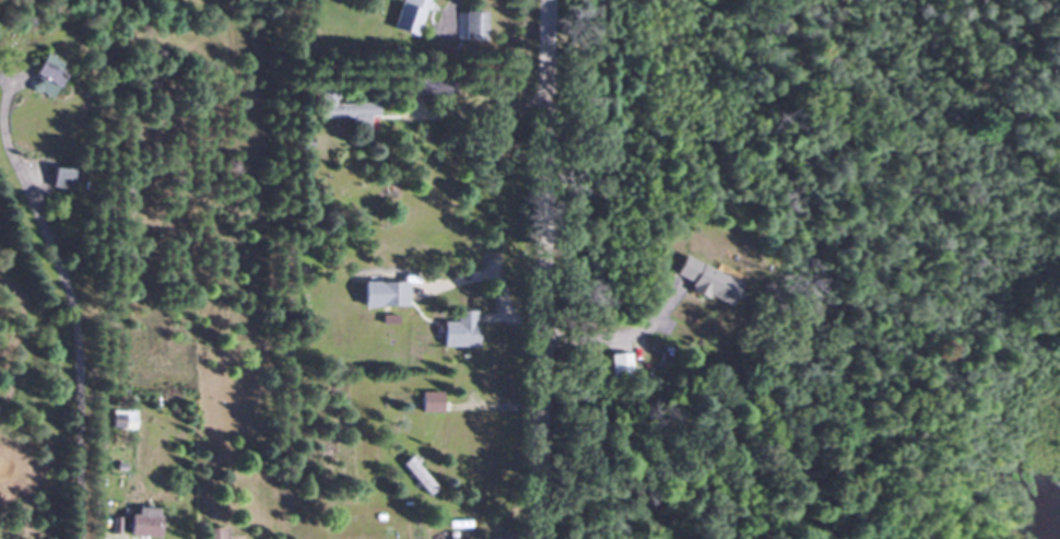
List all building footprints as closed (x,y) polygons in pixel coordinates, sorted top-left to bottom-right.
[(422,0),(395,0),(388,31),(415,36),(422,0)] [(481,12),(458,12),(458,40),(481,40),(481,12)] [(23,71),(32,80),(27,85),(41,98),(59,79),(50,70),(54,66),(41,53),(23,71)] [(328,103),(328,95),(313,96),(315,128),(365,125),(365,119),(374,118),(373,100),(328,103)] [(46,188),(68,188),(68,169),(46,169),(46,188)] [(734,283),(677,257),(666,280),(723,307),(734,283)] [(402,308),(402,284),(358,284),(358,308),(402,308)] [(472,348),(472,312),(449,312),(449,324),(436,324),(436,348),(472,348)] [(606,355),(607,379),(627,378),(626,354),(606,355)] [(437,393),(416,393),(416,413),(437,413),(437,393)] [(107,428),(131,428),(131,414),(107,414),(107,428)] [(432,489),(406,456),(397,463),(424,496),(432,489)] [(154,508),(123,508),(123,536),(154,536),(154,508)] [(223,528),(201,528),(201,538),(223,538),(223,528)]
